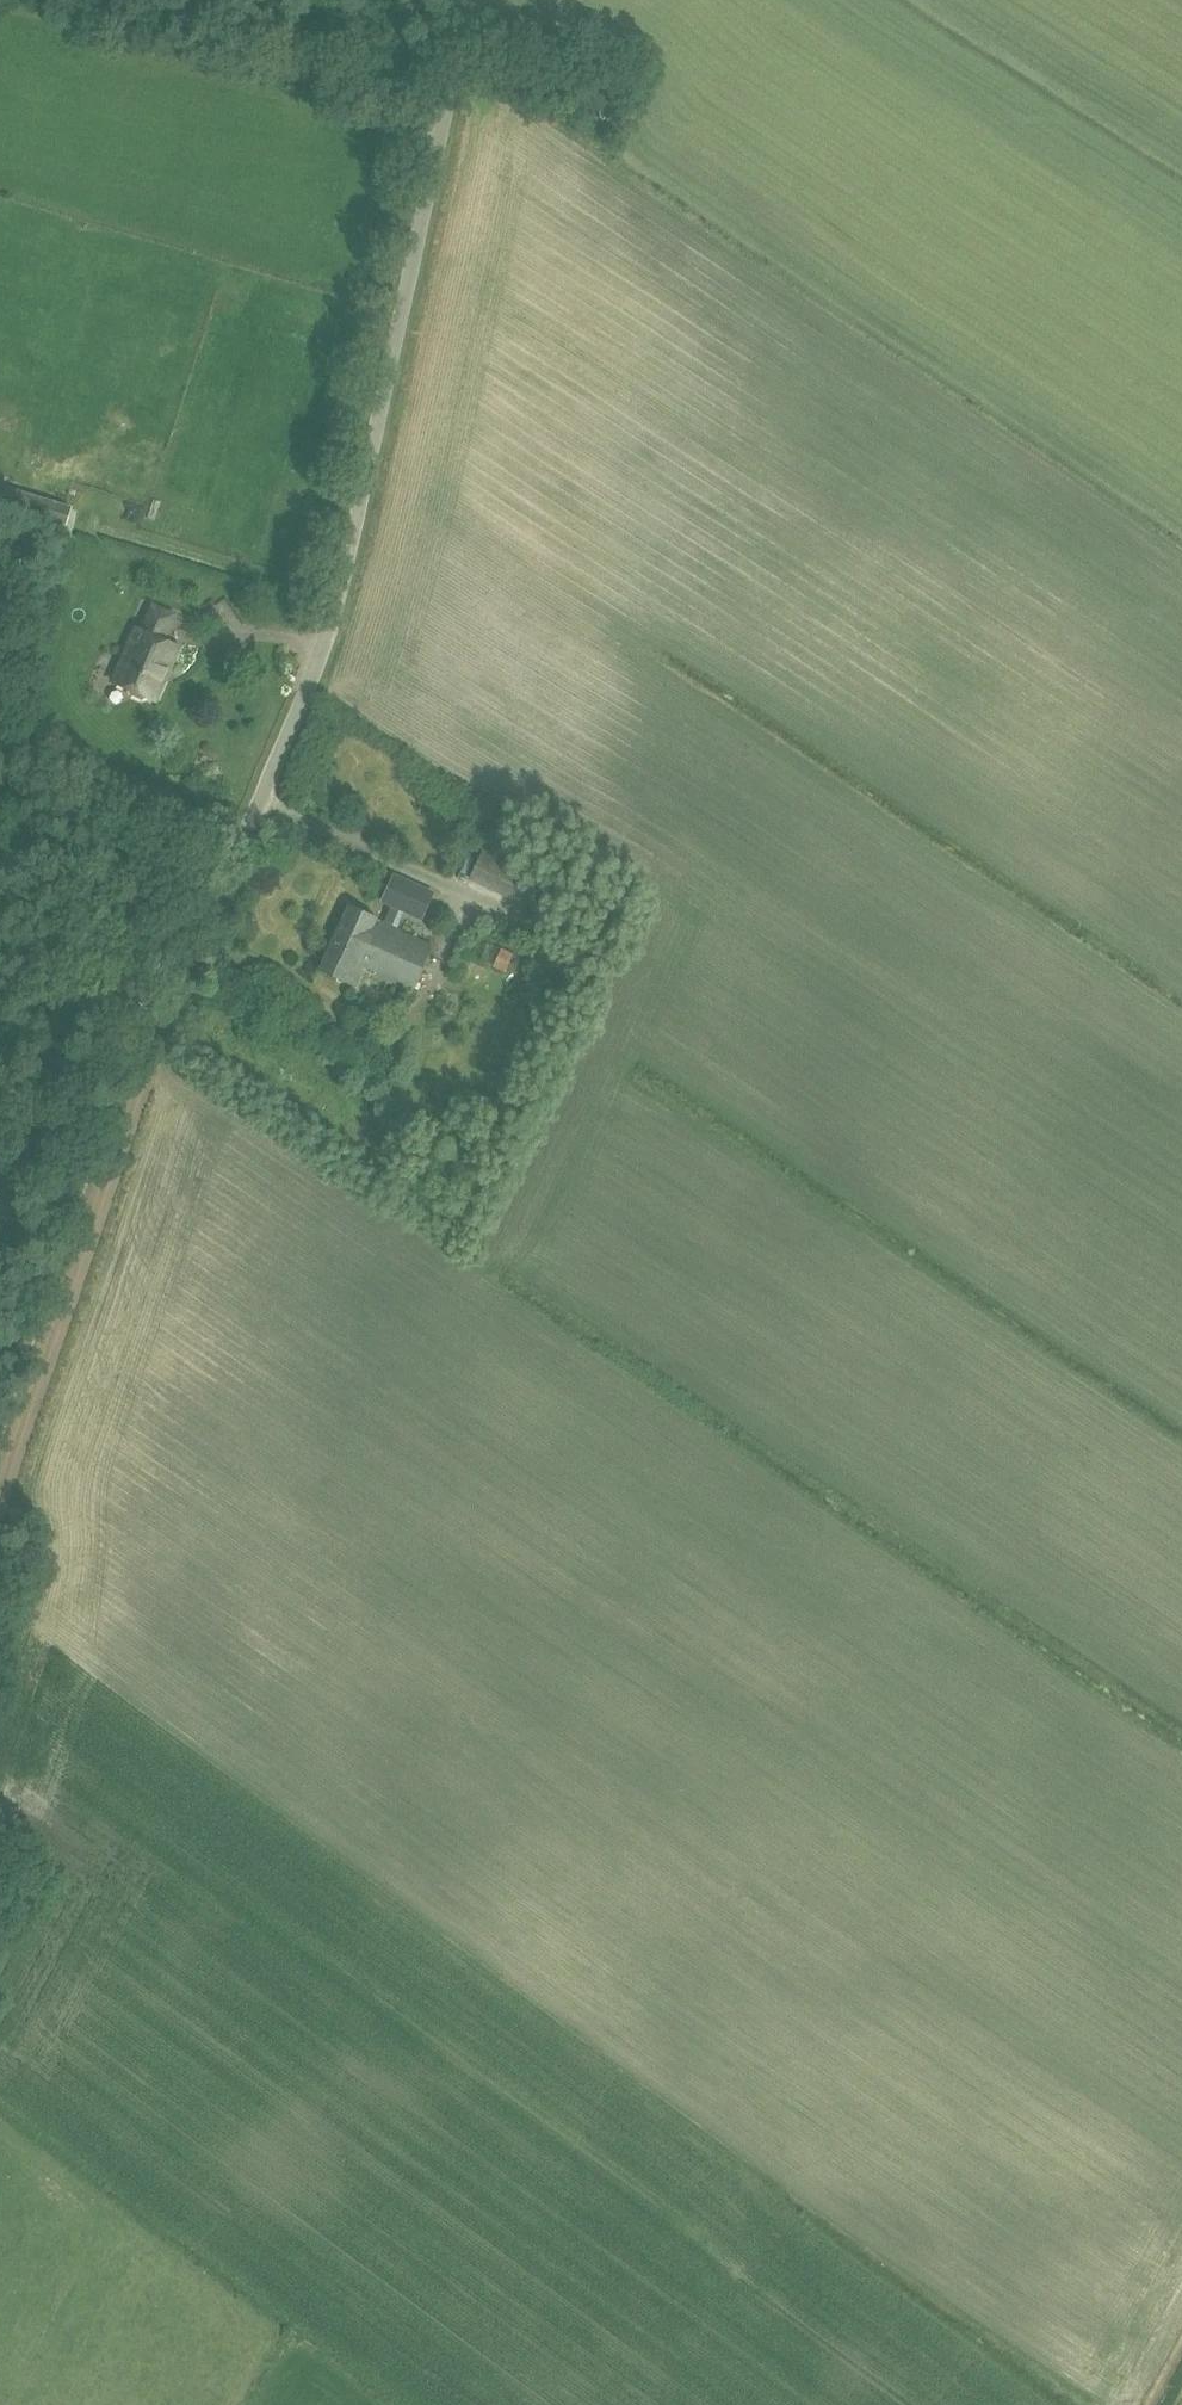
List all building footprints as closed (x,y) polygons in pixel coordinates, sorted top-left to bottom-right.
[(65,535),(75,507),(0,485),(0,514),(65,535)] [(114,681),(155,700),(179,646),(163,639),(174,615),(154,606),(143,630),(138,628),(114,681)] [(470,879),(532,907),(549,870),(487,841),(470,879)] [(395,874),(383,900),(422,917),(434,891),(395,874)] [(363,969),(413,991),(434,945),(384,922),(385,920),(349,903),(319,969),(356,985),(363,969)] [(506,972),(515,953),(503,948),(494,967),(506,972)]
